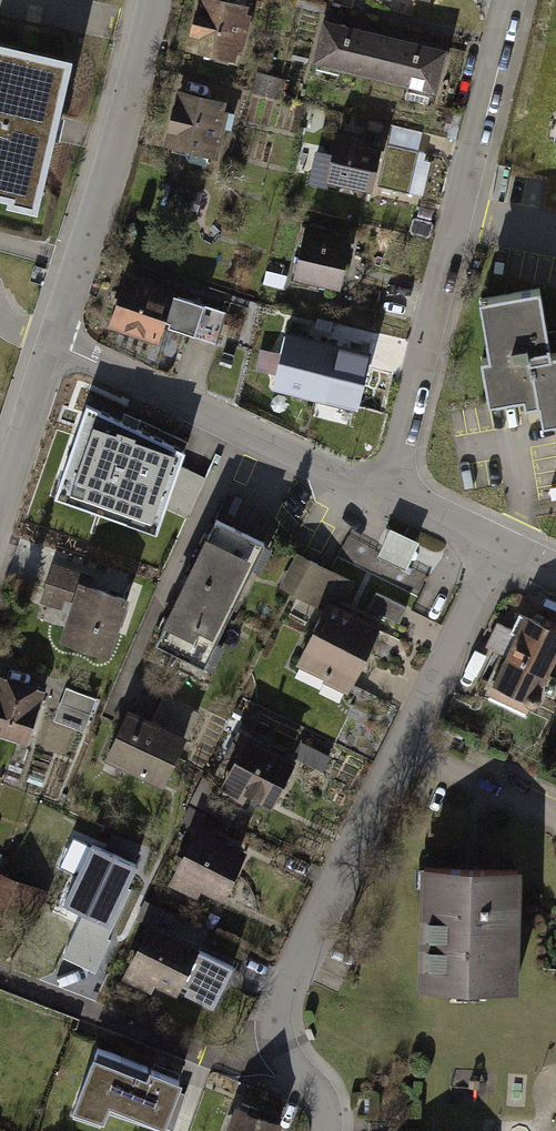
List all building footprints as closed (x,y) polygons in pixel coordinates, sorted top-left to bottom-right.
[(188,51),(239,64),(241,56),(244,57),(256,9),(222,0),(201,0),(188,51)] [(439,94),(450,51),(325,20),(315,63),(439,94)] [(5,45),(0,65),(0,193),(11,196),(14,184),(38,190),(68,60),(5,45)] [(230,102),(178,90),(164,147),(216,160),(230,102)] [(343,116),(329,179),(369,188),(378,148),(362,144),(364,135),(388,141),(392,127),(343,116)] [(419,152),(388,144),(378,186),(409,193),(419,152)] [(204,193),(171,183),(163,210),(195,220),(204,193)] [(355,236),(307,225),(294,281),(342,292),(355,236)] [(126,277),(109,328),(160,345),(166,327),(218,344),(228,314),(176,297),(177,294),(126,277)] [(479,292),(490,356),(481,357),(489,403),(517,398),(523,398),(524,406),(539,404),(542,424),(554,422),(555,435),(555,345),(550,346),(539,281),(479,292)] [(274,388),(357,407),(370,353),(344,347),(312,340),(286,334),(274,388)] [(88,403),(63,484),(95,495),(90,509),(99,512),(104,498),(154,515),(149,528),(157,531),(184,452),(88,403)] [(216,519),(156,644),(204,667),(264,541),(216,519)] [(419,541),(390,527),(377,555),(406,569),(419,541)] [(293,592),(309,560),(300,555),(283,587),(293,592)] [(293,592),(316,604),(333,572),(309,560),(293,592)] [(325,609),(299,661),(329,677),(332,671),(351,681),(369,644),(365,642),(373,627),(330,605),(336,593),(345,597),(353,582),(333,572),(316,604),(325,609)] [(82,584),(63,640),(106,654),(124,598),(82,584)] [(379,592),(373,606),(405,620),(411,606),(379,592)] [(494,686),(538,709),(555,675),(555,635),(528,621),(494,686)] [(25,739),(41,691),(1,678),(0,680),(0,731),(25,739)] [(88,735),(99,696),(68,687),(57,726),(88,735)] [(128,713),(108,755),(163,781),(182,740),(184,741),(198,712),(165,696),(152,724),(128,713)] [(237,735),(222,764),(232,769),(223,786),(242,796),(246,788),(266,798),(276,779),(283,783),(294,763),(237,735)] [(240,851),(200,832),(174,883),(192,891),(197,882),(219,893),(240,851)] [(136,864),(92,843),(64,902),(108,923),(136,864)] [(512,869),(412,871),(414,991),(514,989),(512,869)] [(2,876),(0,880),(0,906),(33,920),(44,893),(2,876)] [(110,938),(78,923),(64,954),(96,969),(110,938)] [(152,927),(128,977),(146,986),(151,976),(213,1007),(233,966),(152,927)] [(101,1123),(107,1106),(161,1126),(179,1078),(98,1047),(73,1112),(101,1123)] [(228,1130),(281,1130),(283,1126),(238,1107),(228,1130)]
